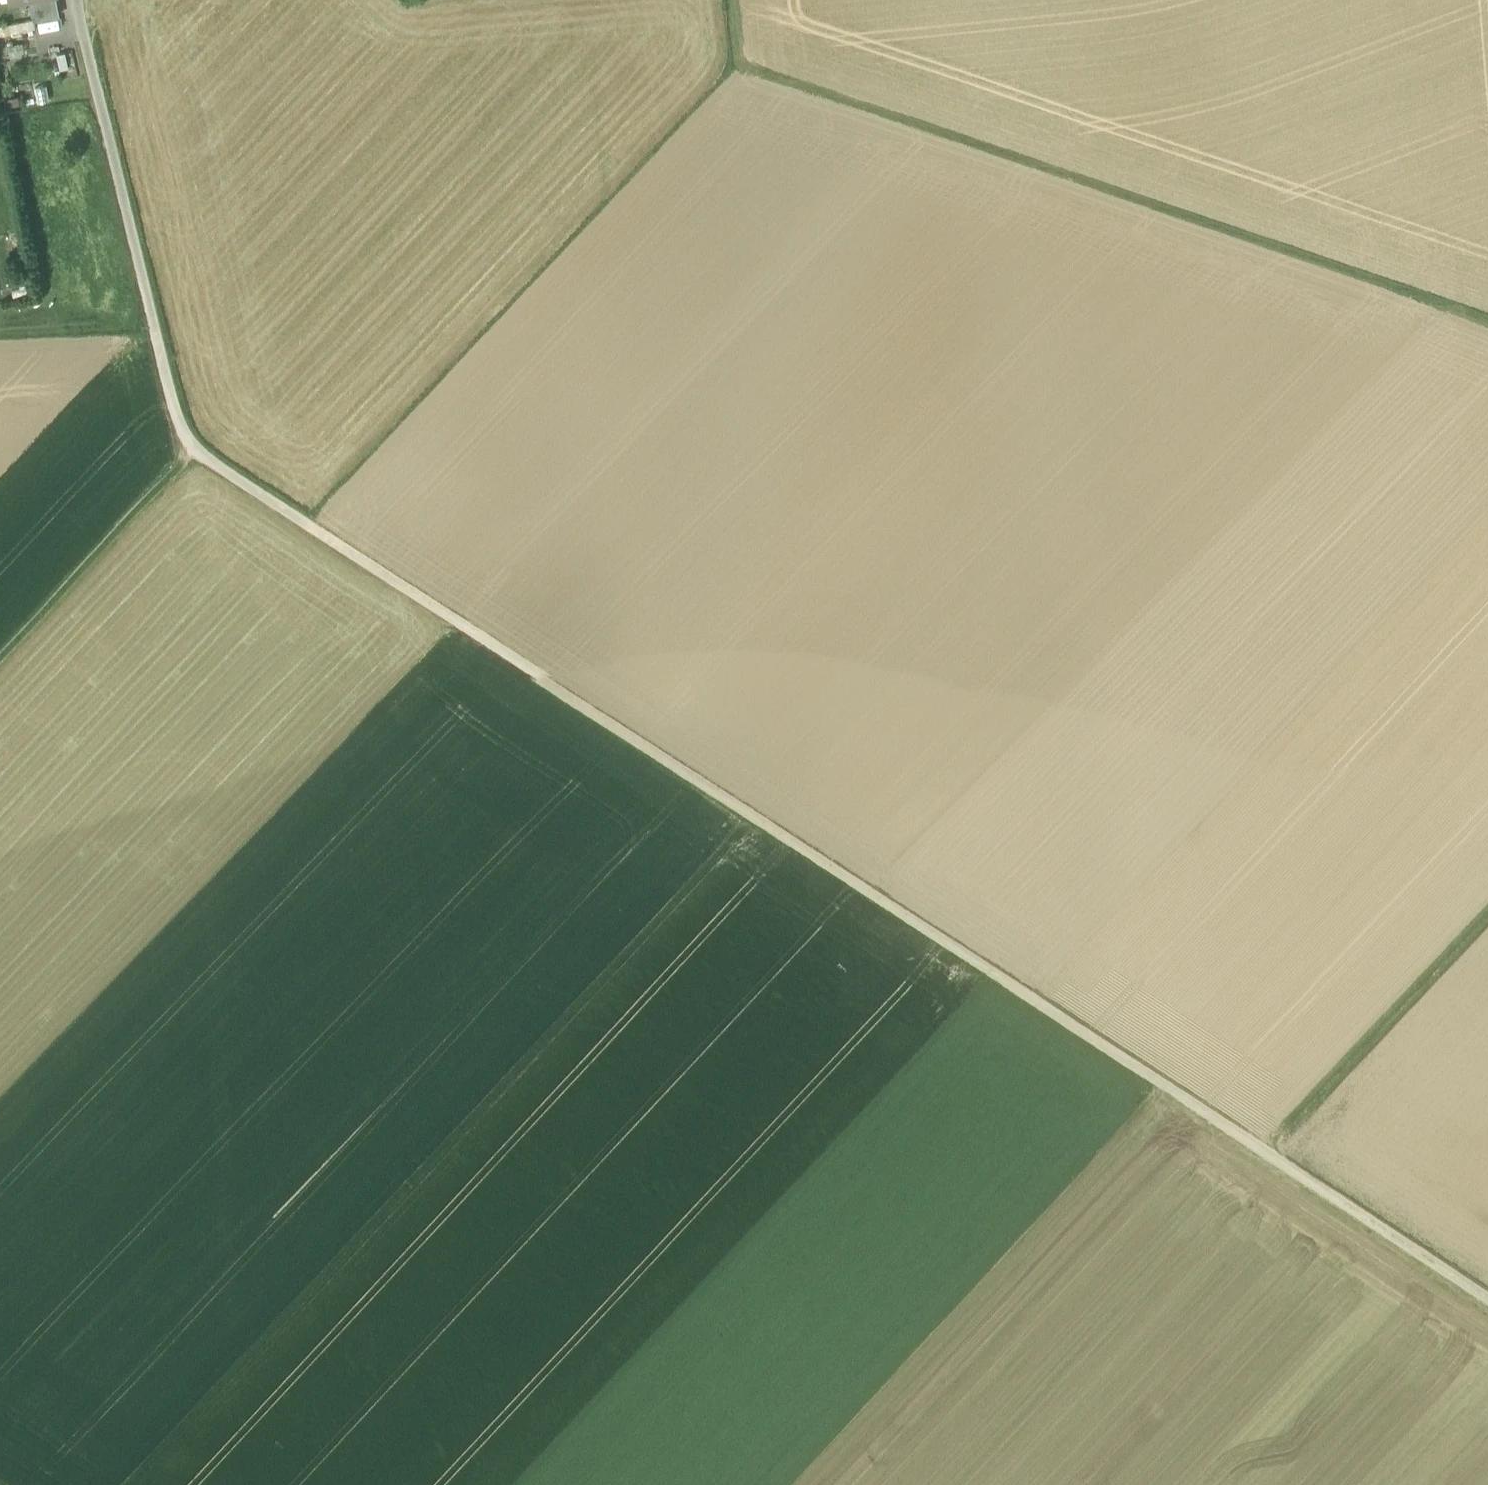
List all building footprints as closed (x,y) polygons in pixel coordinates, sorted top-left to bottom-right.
[(33,20),(58,16),(55,0),(29,0),(33,20)]
